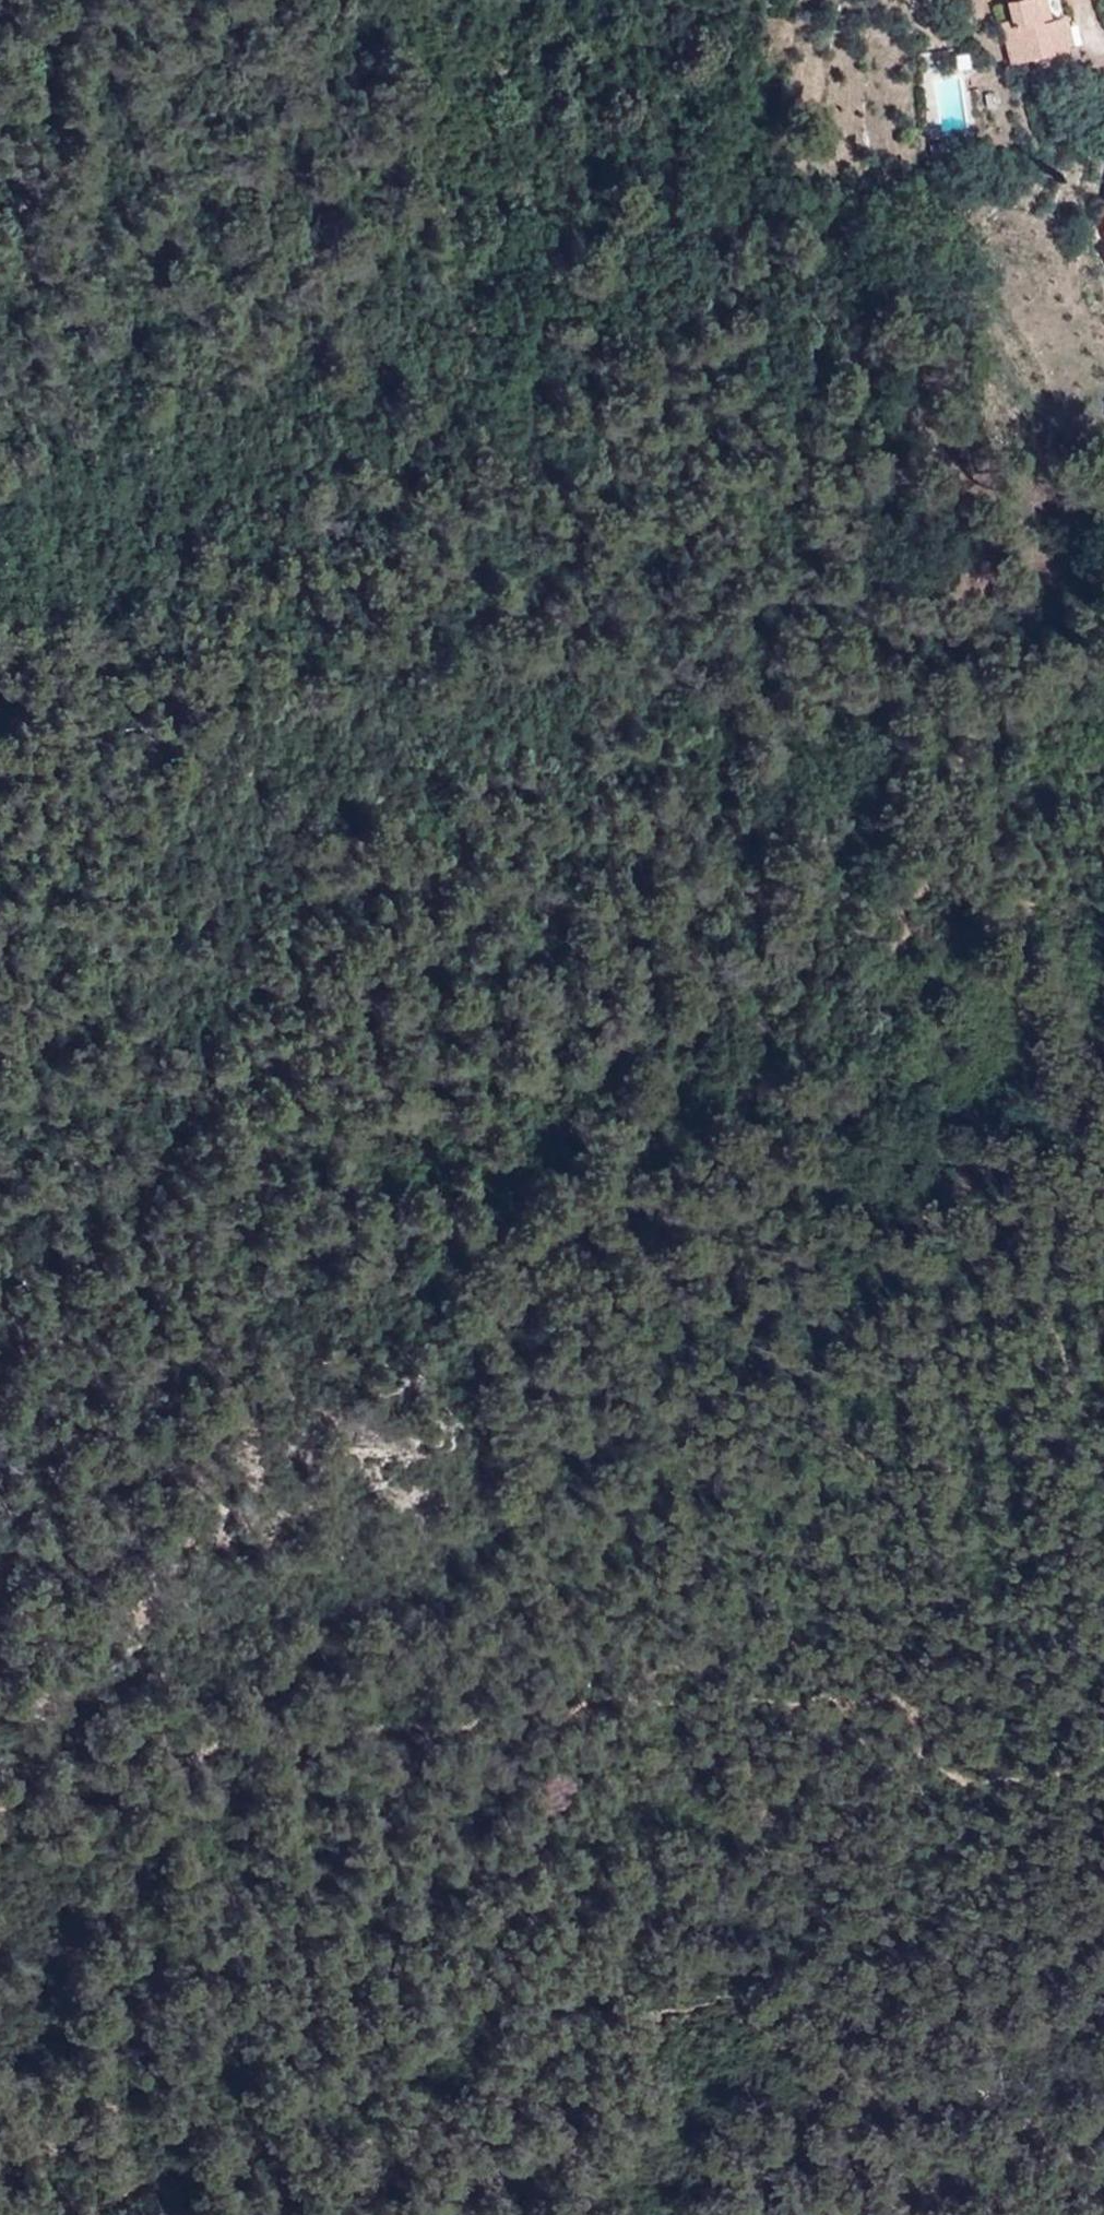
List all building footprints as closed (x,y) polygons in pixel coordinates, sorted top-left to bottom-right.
[(1043,0),(1006,0),(1007,5),(1006,5),(1013,32),(1004,34),(1012,66),(1035,60),(1041,83),(1081,72),(1075,50),(1065,53),(1057,21),(1048,23),(1043,0)]
